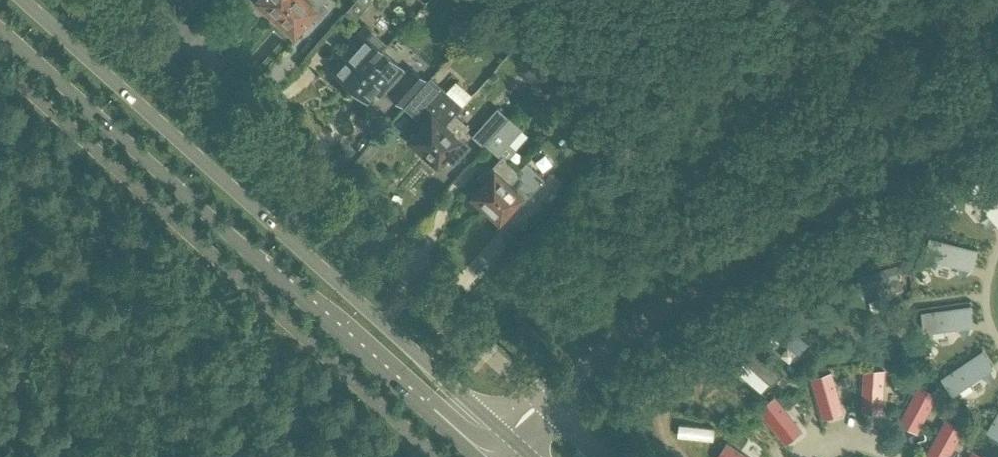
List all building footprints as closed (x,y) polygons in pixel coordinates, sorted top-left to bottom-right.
[(259,2),(259,5),(263,10),(266,9),(275,16),(289,0),(257,0),(259,2)] [(330,6),(324,0),(289,0),(275,16),(282,23),(282,26),(287,30),(290,30),(293,33),(310,14),(317,20),(330,6)] [(362,9),(370,0),(355,0),(347,10),(355,17),(362,9)] [(333,70),(350,84),(373,59),(382,49),(387,44),(365,24),(339,53),(344,57),(333,70)] [(387,91),(386,92),(402,106),(434,70),(405,44),(394,56),(407,68),(405,71),(387,91)] [(373,59),(350,84),(367,100),(373,94),(379,87),(379,88),(383,91),(384,89),(387,91),(405,71),(402,69),(403,68),(382,49),(373,59)] [(422,149),(444,126),(455,114),(463,105),(431,76),(404,105),(418,118),(416,120),(416,125),(419,127),(409,137),(412,140),(412,143),(417,147),(420,147),(422,149)] [(455,114),(444,126),(422,149),(425,151),(425,154),(430,159),(433,159),(436,162),(443,154),(450,161),(467,143),(460,136),(469,126),(455,114),(463,105),(455,114)] [(483,146),(484,144),(508,117),(497,107),(471,136),(483,146)] [(483,204),(486,206),(518,170),(507,160),(516,150),(508,144),(522,128),(509,116),(508,117),(484,144),(499,157),(491,167),(488,164),(480,173),(480,177),(484,181),(472,194),(475,196),(475,199),(480,204),(483,204)] [(518,170),(486,206),(487,208),(488,211),(493,216),(496,215),(499,218),(509,206),(514,211),(544,177),(525,161),(518,170)]
